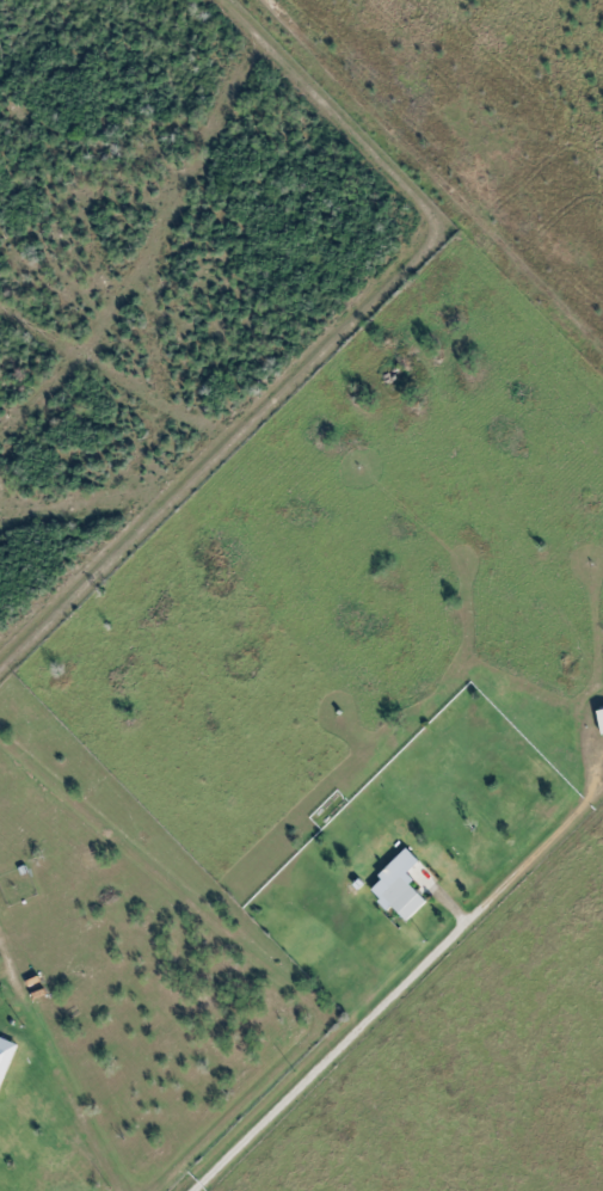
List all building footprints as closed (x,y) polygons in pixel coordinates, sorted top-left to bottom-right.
[(396,848),(406,857),(367,895),(357,886),(396,848)] [(408,916),(429,897),(400,871),(382,890),(408,916)] [(35,966),(48,989),(32,995),(24,970),(35,966)] [(19,1040),(0,1086),(0,1031),(19,1040)]
